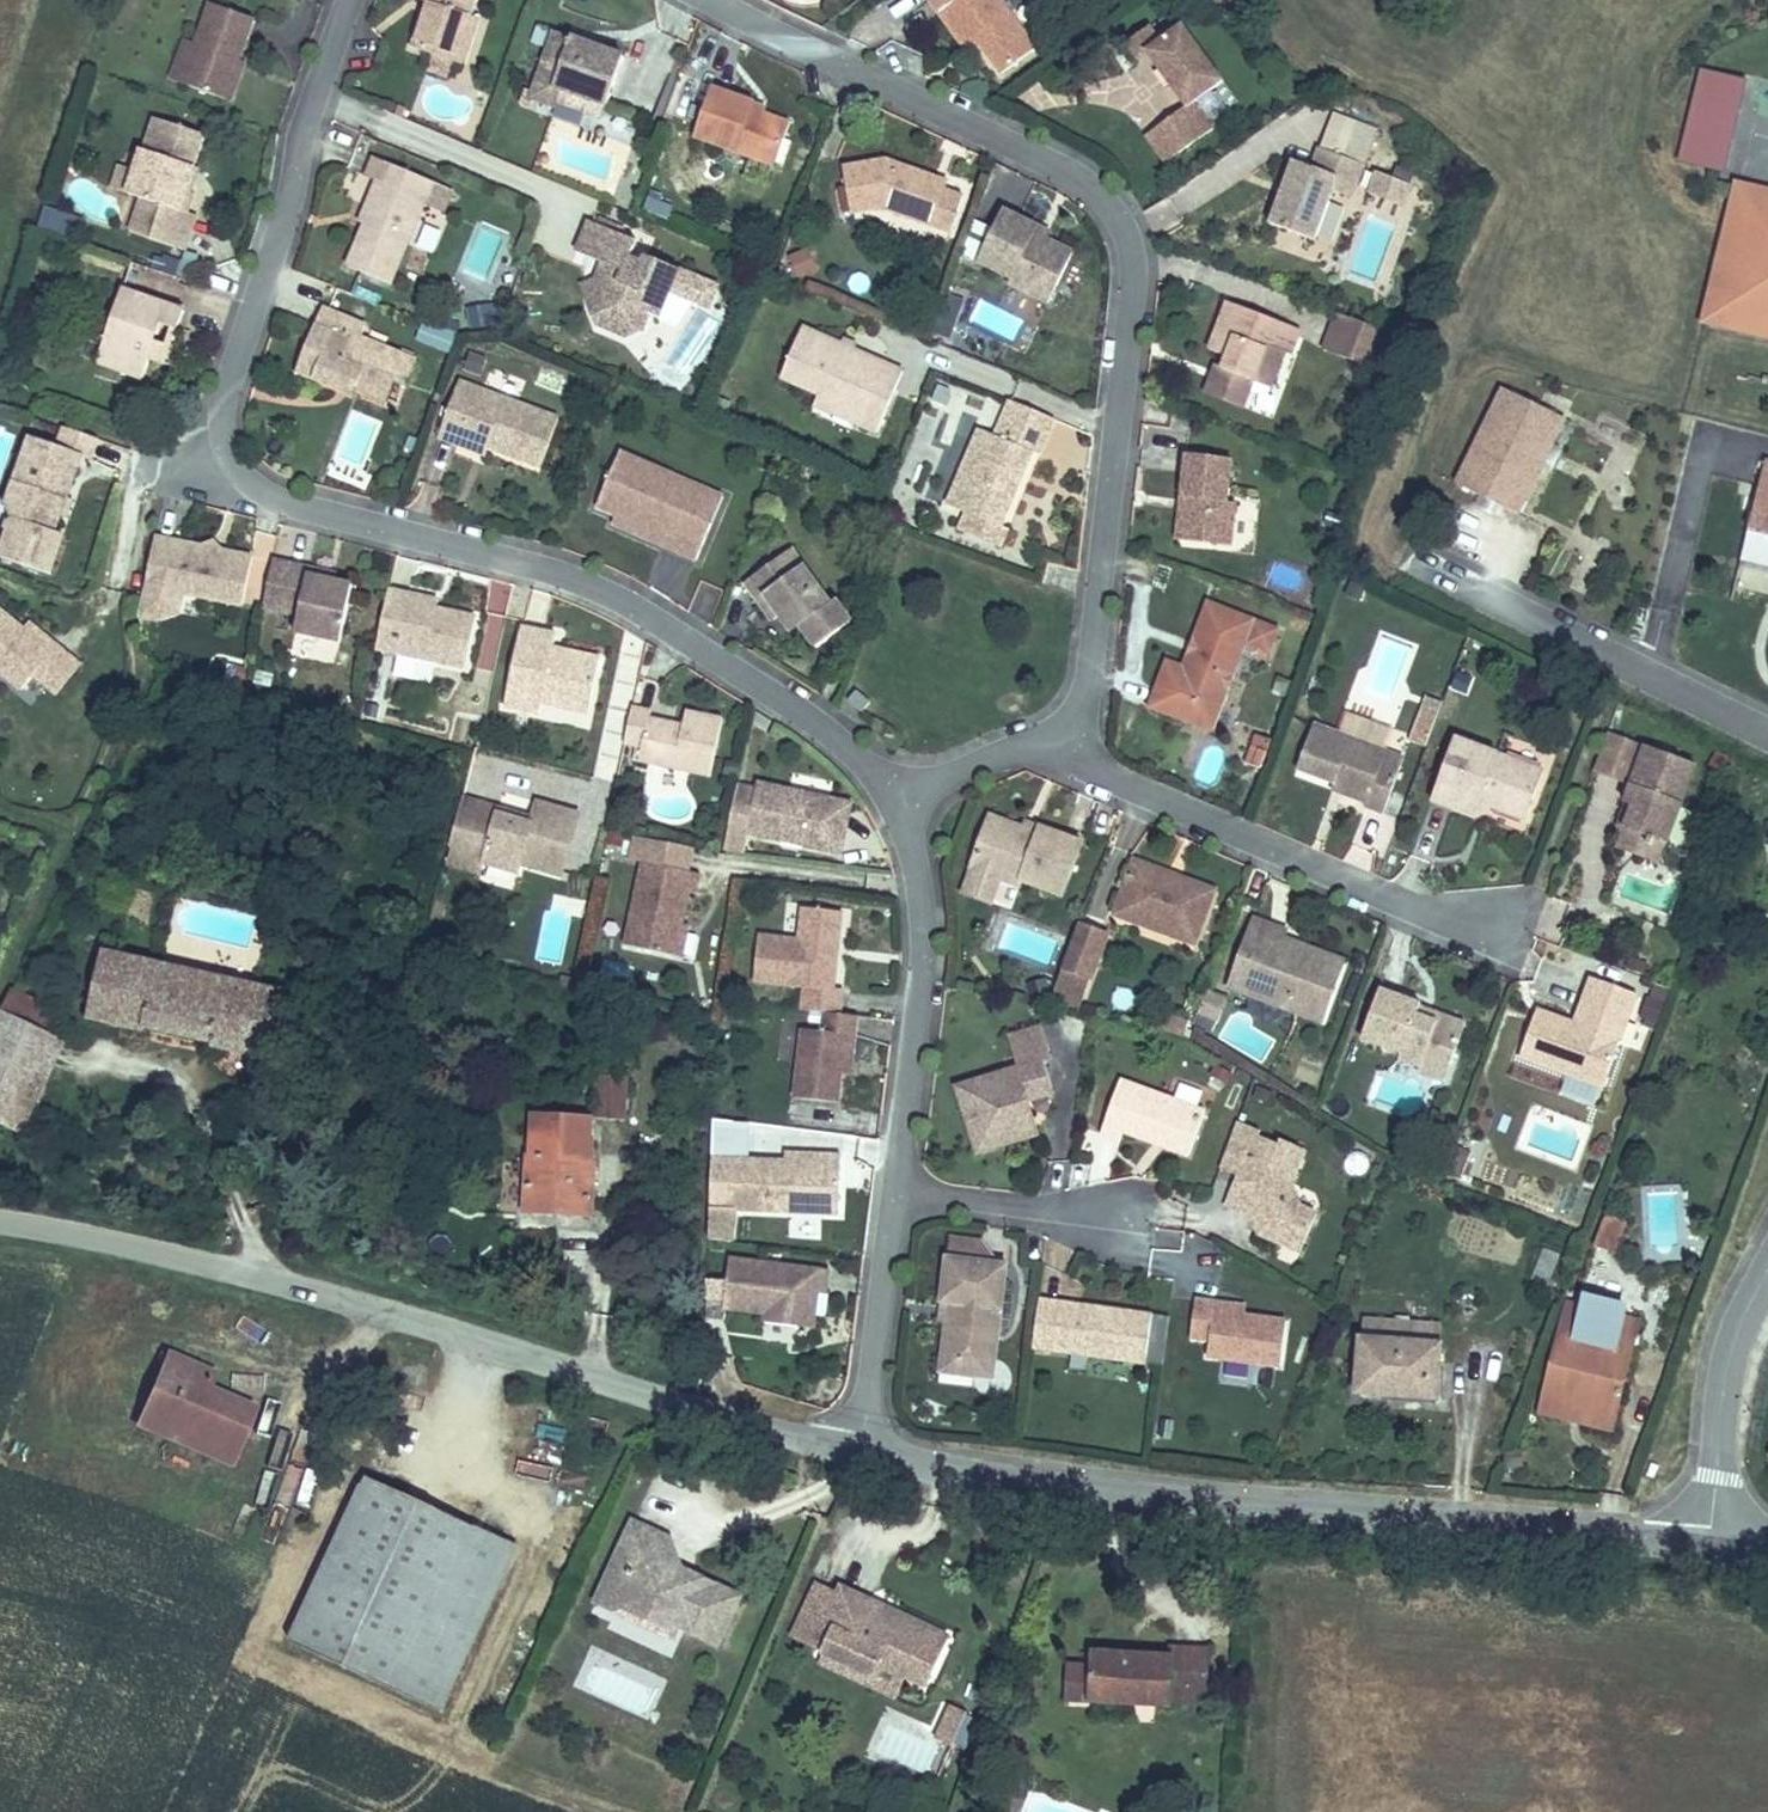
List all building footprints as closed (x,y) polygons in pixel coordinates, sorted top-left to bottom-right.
[(245,17),(194,0),(174,58),(184,62),(178,80),(220,94),(245,17)] [(397,40),(439,55),(449,32),(466,38),(473,17),(466,14),(471,0),(412,0),(397,40)] [(923,7),(955,52),(968,43),(994,81),(1027,58),(987,0),(933,0),(923,7)] [(1157,15),(1139,27),(1150,40),(1169,27),(1157,15)] [(1169,27),(1150,40),(1139,27),(1109,47),(1121,64),(1132,56),(1172,114),(1132,141),(1149,165),(1197,131),(1179,104),(1208,84),(1169,27)] [(466,38),(449,32),(439,55),(457,62),(466,38)] [(546,41),(526,109),(550,116),(557,95),(604,112),(618,65),(546,41)] [(638,100),(665,99),(663,49),(636,51),(638,100)] [(178,80),(184,62),(174,58),(168,77),(178,80)] [(1702,66),(1676,159),(1724,173),(1750,80),(1702,66)] [(744,104),(699,89),(681,141),(766,171),(782,129),(740,113),(744,104)] [(144,128),(122,206),(159,218),(149,251),(187,262),(196,230),(190,228),(196,208),(187,205),(204,145),(144,128)] [(1355,173),(1306,153),(1298,175),(1281,168),(1258,225),(1302,244),(1324,190),(1344,198),(1355,173)] [(876,167),(833,179),(847,224),(877,216),(938,238),(950,205),(933,198),(920,193),(923,184),(876,167)] [(1404,207),(1413,184),(1377,169),(1367,192),(1404,207)] [(378,184),(368,181),(335,263),(384,284),(423,187),(383,171),(378,184)] [(1737,179),(1704,322),(1767,336),(1767,186),(1737,179)] [(936,188),(923,184),(920,193),(933,198),(936,188)] [(1023,229),(993,217),(969,271),(1001,283),(996,291),(1040,310),(1061,257),(1020,240),(1023,229)] [(591,261),(608,268),(605,279),(595,280),(582,312),(587,328),(615,339),(631,335),(639,319),(650,323),(661,296),(672,301),(681,278),(641,262),(639,268),(624,263),(628,243),(581,224),(569,253),(591,261)] [(791,257),(797,276),(819,269),(812,249),(791,257)] [(608,268),(591,261),(585,284),(571,289),(582,312),(595,280),(605,279),(608,268)] [(849,290),(870,292),(872,274),(851,272),(849,290)] [(672,301),(661,296),(650,323),(661,327),(672,301)] [(111,297),(86,375),(132,390),(140,364),(149,334),(167,340),(174,317),(111,297)] [(1285,337),(1217,310),(1198,359),(1212,364),(1203,387),(1231,398),(1236,385),(1255,392),(1268,359),(1275,362),(1285,337)] [(397,392),(407,363),(351,341),(357,327),(318,312),(304,348),(318,353),(306,384),(342,398),(345,392),(378,406),(386,388),(397,392)] [(414,340),(449,353),(458,331),(423,317),(414,340)] [(1373,377),(1387,341),(1328,318),(1315,354),(1373,377)] [(167,340),(149,334),(140,364),(158,370),(167,340)] [(889,380),(792,338),(769,388),(846,421),(842,433),(862,442),(889,380)] [(318,353),(304,348),(291,378),(306,384),(318,353)] [(1231,398),(1203,387),(1198,401),(1225,412),(1231,398)] [(555,425),(457,388),(436,443),(456,451),(459,442),(537,471),(555,425)] [(1548,447),(1560,422),(1498,393),(1453,488),(1476,499),(1497,509),(1515,517),(1536,472),(1548,447)] [(965,429),(933,508),(948,514),(990,531),(1021,452),(1028,455),(1043,419),(999,401),(985,437),(965,429)] [(81,467),(89,447),(52,434),(45,451),(21,445),(3,506),(14,524),(50,535),(74,464),(81,467)] [(1546,476),(1558,451),(1548,447),(1536,472),(1546,476)] [(704,531),(679,519),(692,492),(622,457),(596,510),(657,540),(653,549),(687,565),(704,531)] [(1174,458),(1171,504),(1182,502),(1178,547),(1222,550),(1225,507),(1217,506),(1220,462),(1174,458)] [(1767,573),(1767,462),(1764,461),(1742,567),(1767,573)] [(717,503),(692,492),(679,519),(704,531),(717,503)] [(1492,520),(1497,509),(1476,499),(1471,510),(1492,520)] [(1167,547),(1178,547),(1182,502),(1171,504),(1167,547)] [(990,531),(948,514),(940,534),(989,553),(997,533),(990,531)] [(247,565),(151,540),(134,600),(158,608),(160,599),(234,616),(247,565)] [(752,606),(760,600),(781,632),(790,626),(805,648),(841,625),(826,602),(821,605),(789,556),(741,588),(752,606)] [(326,584),(263,570),(253,615),(290,623),(287,638),(336,649),(347,595),(325,591),(326,584)] [(348,589),(326,584),(325,591),(347,595),(348,589)] [(436,606),(380,594),(367,655),(386,659),(380,685),(419,697),(424,667),(460,675),(470,622),(433,615),(436,606)] [(1240,627),(1200,613),(1178,673),(1157,665),(1139,718),(1201,740),(1240,627)] [(14,701),(27,687),(45,702),(69,674),(23,632),(17,640),(0,627),(0,688),(14,701)] [(554,641),(521,633),(503,707),(536,714),(539,701),(582,712),(589,678),(574,675),(576,659),(551,654),(554,641)] [(592,663),(576,659),(574,675),(589,678),(592,663)] [(858,689),(850,700),(863,711),(871,700),(858,689)] [(1409,742),(1426,748),(1443,701),(1425,695),(1409,742)] [(649,720),(625,716),(616,756),(639,760),(637,774),(708,785),(718,729),(684,723),(682,735),(648,729),(649,720)] [(1378,752),(1303,724),(1288,769),(1324,783),(1319,796),(1375,816),(1394,766),(1375,760),(1378,752)] [(1253,733),(1245,763),(1263,768),(1271,737),(1253,733)] [(1533,772),(1447,742),(1427,800),(1446,807),(1449,798),(1471,806),(1473,801),(1518,816),(1533,772)] [(1656,866),(1690,771),(1638,751),(1618,806),(1626,808),(1611,850),(1656,866)] [(785,791),(751,786),(740,836),(833,856),(836,838),(829,838),(833,807),(796,804),(784,797),(785,791)] [(522,826),(457,807),(443,860),(477,870),(473,880),(504,891),(507,880),(551,893),(574,820),(528,805),(522,826)] [(976,813),(956,867),(958,868),(985,879),(1004,886),(1007,879),(1053,897),(1074,844),(1030,827),(1027,833),(976,813)] [(1205,893),(1123,864),(1104,918),(1187,946),(1205,893)] [(985,879),(958,868),(949,891),(976,903),(985,879)] [(696,881),(639,869),(617,952),(672,963),(684,905),(689,906),(696,881)] [(801,1012),(829,1014),(831,990),(823,989),(829,914),(792,911),(790,937),(749,934),(745,983),(803,988),(801,1012)] [(1098,931),(1070,920),(1058,951),(1046,982),(1074,993),(1098,931)] [(1248,959),(1233,994),(1312,1025),(1334,970),(1271,945),(1274,937),(1242,924),(1231,952),(1248,959)] [(1248,959),(1231,952),(1218,987),(1233,994),(1248,959)] [(278,1005),(103,956),(85,1022),(260,1066),(278,1005)] [(1074,993),(1046,982),(1042,994),(1069,1005),(1074,993)] [(1599,1079),(1628,1001),(1584,983),(1568,1028),(1528,1013),(1511,1061),(1554,1077),(1559,1064),(1599,1079)] [(12,992),(1,1013),(45,1032),(55,1012),(12,992)] [(1198,992),(1187,1022),(1202,1028),(1214,998),(1198,992)] [(1455,1024),(1372,994),(1355,1038),(1385,1049),(1381,1059),(1409,1068),(1413,1057),(1440,1067),(1455,1024)] [(847,1044),(849,1016),(829,1014),(801,1012),(793,1011),(786,1101),(831,1104),(836,1043),(847,1044)] [(1,1013),(0,1015),(0,1122),(18,1131),(60,1042),(45,1032),(1,1013)] [(1004,1078),(950,1096),(962,1131),(1009,1144),(1025,1109),(1044,1101),(1032,1068),(1037,1064),(1026,1034),(994,1044),(1004,1078)] [(1440,1067),(1413,1057),(1408,1075),(1433,1084),(1440,1067)] [(1599,1079),(1559,1064),(1554,1077),(1594,1092),(1599,1079)] [(1196,1113),(1109,1082),(1090,1132),(1116,1142),(1119,1131),(1180,1154),(1196,1113)] [(627,1142),(630,1104),(593,1101),(591,1140),(627,1142)] [(1033,1135),(1025,1109),(1009,1144),(1033,1135)] [(1229,1130),(1211,1176),(1231,1184),(1252,1192),(1245,1211),(1255,1215),(1260,1226),(1255,1241),(1296,1257),(1311,1219),(1293,1212),(1283,1189),(1296,1155),(1271,1146),(1270,1150),(1249,1143),(1251,1138),(1229,1130)] [(972,1157),(1009,1144),(962,1131),(972,1157)] [(580,1161),(530,1158),(529,1177),(519,1176),(516,1234),(583,1240),(587,1184),(579,1184),(580,1161)] [(832,1162),(808,1161),(808,1169),(703,1162),(700,1242),(722,1245),(726,1212),(828,1220),(832,1162)] [(1252,1192),(1231,1184),(1220,1212),(1241,1220),(1245,1211),(1252,1192)] [(1598,1213),(1586,1240),(1607,1249),(1619,1222),(1598,1213)] [(989,1264),(970,1242),(940,1239),(938,1259),(989,1264)] [(1544,1258),(1527,1252),(1516,1282),(1533,1288),(1544,1258)] [(937,1258),(930,1324),(936,1326),(933,1360),(970,1364),(973,1331),(989,1333),(996,1264),(989,1264),(938,1259),(937,1258)] [(816,1274),(722,1261),(717,1309),(759,1315),(757,1322),(801,1328),(805,1295),(813,1296),(816,1274)] [(1188,1304),(1185,1344),(1201,1345),(1199,1363),(1275,1371),(1280,1322),(1209,1314),(1210,1305),(1188,1304)] [(1604,1406),(1626,1315),(1554,1304),(1529,1413),(1554,1416),(1556,1400),(1604,1406)] [(1045,1355),(1050,1307),(1031,1305),(1025,1357),(1045,1359),(1045,1355)] [(1159,1315),(1050,1307),(1045,1355),(1154,1363),(1159,1315)] [(1357,1323),(1356,1343),(1350,1341),(1347,1396),(1427,1400),(1428,1348),(1423,1348),(1425,1327),(1357,1323)] [(984,1378),(989,1333),(973,1331),(970,1364),(933,1360),(932,1373),(984,1378)] [(167,1347),(140,1406),(231,1448),(251,1404),(204,1382),(211,1367),(167,1347)] [(1604,1406),(1556,1400),(1554,1416),(1602,1423),(1604,1406)] [(231,1448),(140,1406),(135,1418),(226,1459),(231,1448)] [(272,1467),(285,1424),(258,1416),(245,1458),(272,1467)] [(516,1543),(364,1473),(286,1639),(438,1709),(516,1543)] [(630,1515),(594,1597),(667,1630),(672,1618),(712,1636),(734,1589),(674,1560),(666,1532),(630,1515)] [(938,1643),(829,1592),(826,1599),(804,1589),(781,1640),(800,1648),(805,1637),(818,1644),(812,1658),(860,1680),(868,1662),(918,1685),(938,1643)] [(860,1680),(812,1658),(808,1667),(887,1704),(899,1677),(868,1662),(860,1680)] [(1163,1663),(1163,1669),(1162,1696),(1197,1698),(1198,1664),(1163,1663)] [(1046,1679),(1045,1718),(1157,1722),(1157,1716),(1196,1718),(1197,1698),(1162,1696),(1163,1669),(1077,1666),(1077,1680),(1046,1679)] [(949,1703),(934,1741),(953,1749),(968,1711),(949,1703)]
